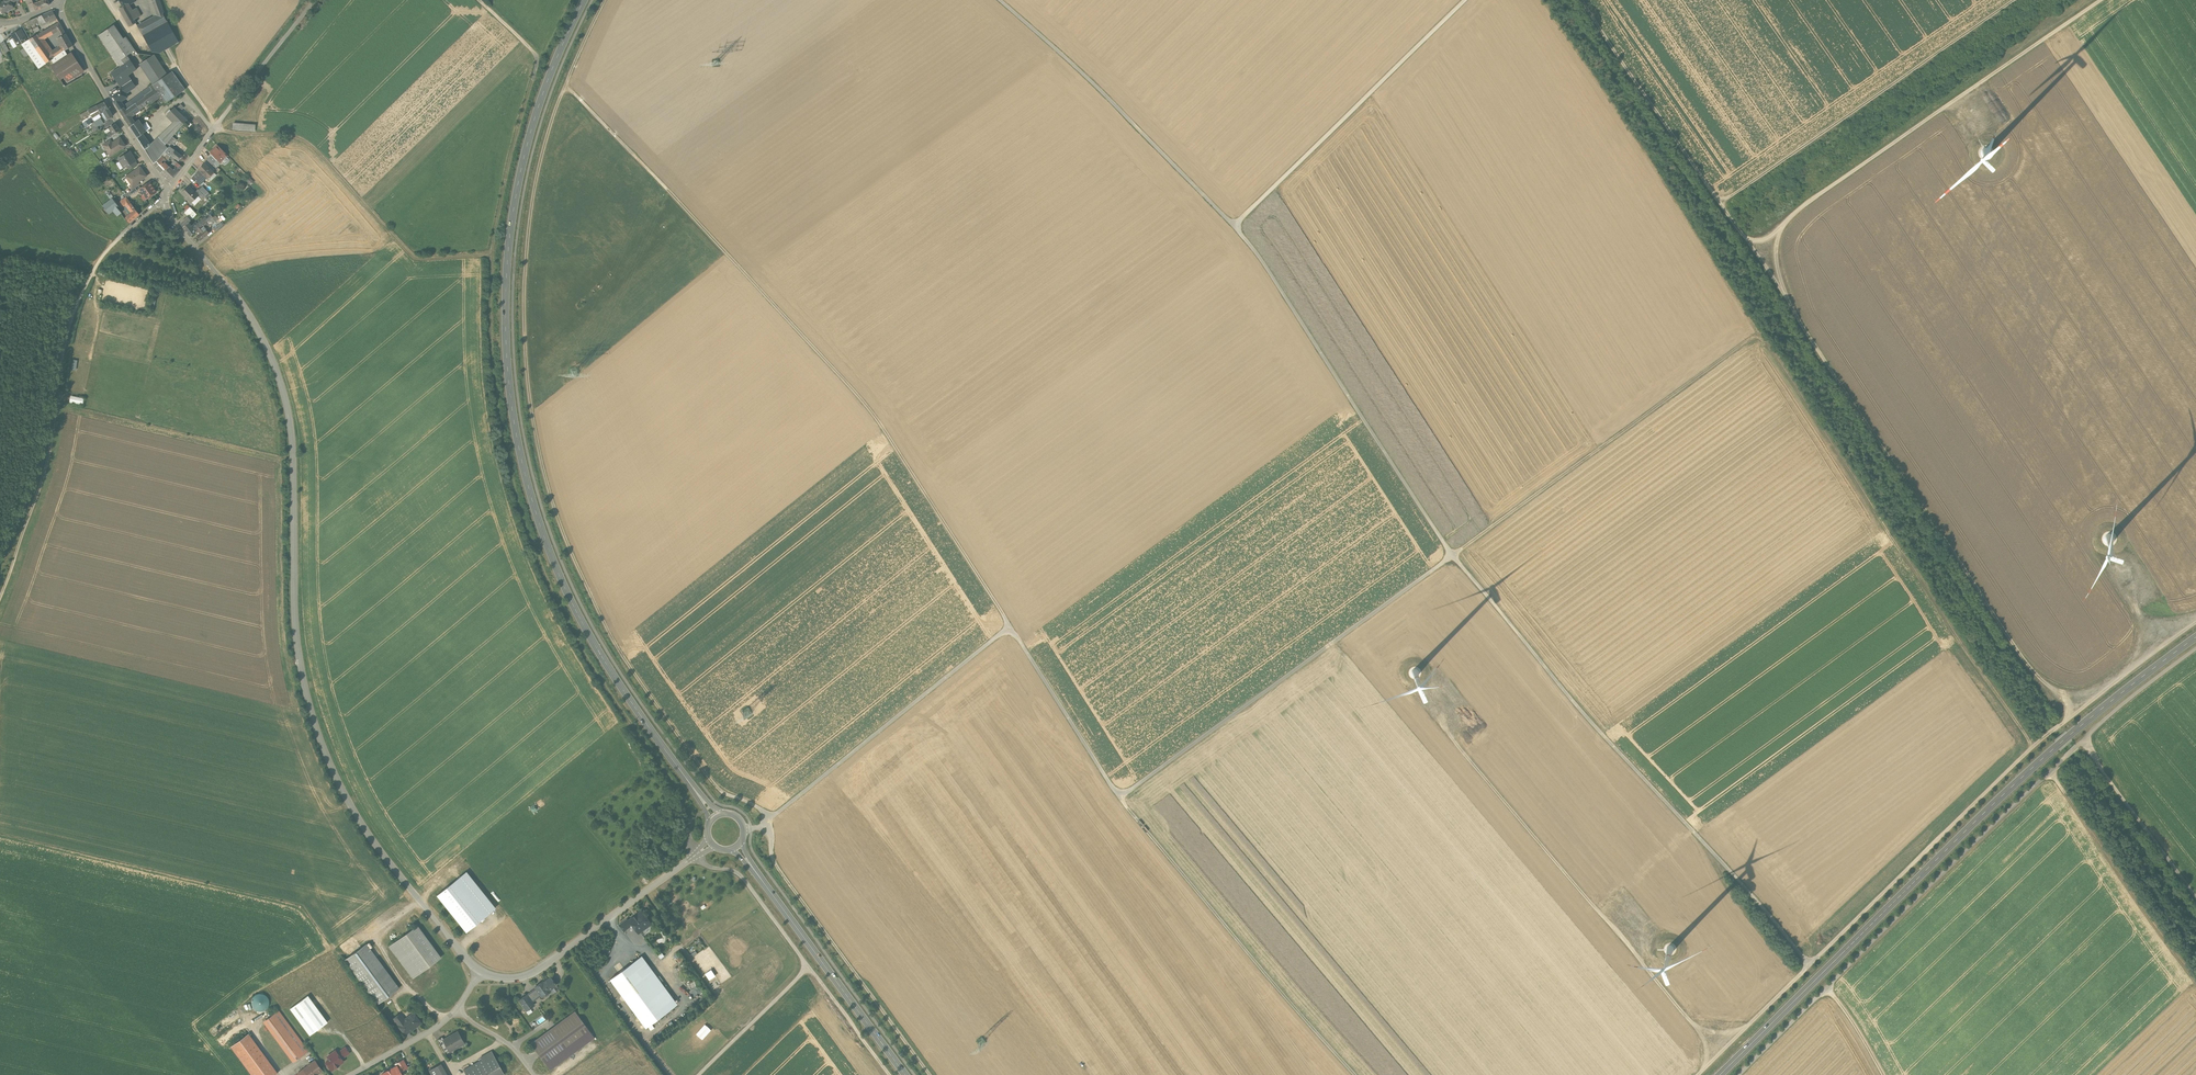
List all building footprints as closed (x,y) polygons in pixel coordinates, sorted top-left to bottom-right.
[(5,1),(1,3),(0,2),(0,11),(2,10),(3,13),(10,9),(9,8),(13,7),(11,3),(16,0),(4,0),(5,1)] [(34,4),(32,0),(26,0),(31,12),(43,8),(50,5),(48,0),(44,0),(43,1),(42,0),(40,0),(41,1),(34,4)] [(123,6),(119,8),(129,26),(135,23),(133,20),(141,16),(136,8),(129,12),(126,5),(135,0),(119,0),(123,6)] [(152,1),(158,15),(138,26),(152,52),(160,53),(163,51),(171,63),(177,60),(170,47),(179,42),(162,13),(163,12),(159,0),(151,0),(152,1)] [(52,11),(45,14),(48,20),(56,17),(52,11)] [(45,14),(37,18),(39,22),(40,24),(48,20),(45,14)] [(39,22),(37,18),(28,22),(34,34),(39,31),(36,24),(39,22)] [(123,39),(114,25),(100,35),(121,67),(130,60),(127,56),(135,50),(126,36),(123,39)] [(72,45),(63,29),(58,32),(59,36),(57,37),(62,45),(65,51),(65,50),(72,45)] [(27,41),(21,31),(12,36),(13,38),(18,46),(21,44),(27,41)] [(27,41),(21,44),(24,48),(29,55),(39,68),(45,64),(34,46),(41,41),(37,35),(27,41)] [(14,48),(18,46),(13,38),(9,40),(14,48)] [(50,54),(41,41),(34,46),(45,64),(46,63),(53,59),(53,58),(50,54)] [(9,51),(4,42),(1,43),(6,53),(9,51)] [(62,45),(50,54),(53,58),(65,51),(62,45)] [(29,55),(24,48),(20,50),(25,58),(29,55)] [(53,58),(53,59),(55,63),(67,55),(65,50),(65,51),(53,58)] [(55,63),(50,66),(60,80),(64,77),(67,82),(82,73),(69,54),(67,55),(55,63)] [(141,66),(153,84),(168,74),(156,56),(141,66)] [(112,76),(120,89),(131,81),(129,78),(139,72),(130,60),(121,67),(123,69),(112,76)] [(153,84),(152,84),(161,96),(166,103),(185,90),(172,71),(168,74),(153,84)] [(120,89),(111,95),(119,110),(123,108),(121,105),(122,104),(121,101),(124,99),(121,95),(135,86),(131,81),(120,89)] [(152,90),(145,95),(145,96),(125,110),(129,116),(149,102),(150,103),(161,96),(152,84),(150,86),(152,90)] [(108,109),(104,102),(96,106),(100,113),(105,121),(108,119),(113,116),(108,109)] [(92,118),(100,113),(96,106),(94,107),(93,107),(88,110),(92,118)] [(150,144),(145,149),(154,163),(160,157),(161,156),(165,152),(169,146),(171,147),(177,140),(173,136),(188,119),(175,106),(165,116),(171,122),(158,137),(150,144)] [(125,110),(123,108),(119,110),(130,126),(134,123),(125,110)] [(91,123),(89,125),(94,134),(99,130),(97,127),(105,123),(101,117),(91,123)] [(134,123),(130,126),(137,138),(142,133),(146,130),(138,120),(134,123)] [(120,130),(116,124),(109,128),(111,131),(106,134),(109,137),(120,130)] [(150,144),(142,133),(137,138),(145,149),(150,144)] [(120,138),(112,143),(110,140),(103,145),(106,149),(107,149),(111,155),(125,146),(120,138)] [(230,157),(218,145),(211,152),(222,164),(227,158),(228,159),(230,157)] [(171,147),(169,146),(165,152),(167,154),(170,156),(169,157),(170,158),(172,159),(173,157),(178,161),(182,156),(171,147)] [(130,152),(119,158),(119,160),(120,161),(121,162),(125,167),(127,166),(135,161),(136,161),(130,152)] [(216,160),(211,155),(208,158),(214,163),(216,160)] [(165,162),(160,157),(154,163),(156,167),(161,173),(164,169),(165,170),(169,167),(165,162)] [(214,163),(208,158),(205,160),(211,166),(214,163)] [(135,161),(127,166),(129,170),(137,165),(135,161)] [(213,172),(204,163),(198,169),(199,171),(206,178),(207,178),(213,172)] [(140,167),(127,176),(133,184),(137,181),(140,179),(140,180),(146,176),(140,167)] [(173,171),(169,167),(165,170),(164,169),(161,173),(163,176),(164,176),(170,181),(177,173),(174,170),(173,171)] [(199,171),(192,177),(199,184),(206,178),(199,171)] [(137,181),(133,184),(129,186),(132,190),(135,188),(140,184),(137,181)] [(150,182),(138,190),(142,195),(144,194),(147,199),(156,192),(154,190),(155,189),(150,182)] [(195,192),(188,186),(181,193),(191,203),(198,196),(195,192)] [(132,190),(125,195),(126,198),(137,191),(135,188),(132,190)] [(105,194),(110,200),(112,199),(114,198),(109,191),(105,194)] [(198,196),(191,203),(194,206),(201,199),(199,197),(198,196)] [(139,214),(126,198),(121,202),(124,206),(126,204),(127,206),(132,213),(129,215),(126,219),(129,222),(139,214)] [(110,200),(103,206),(108,213),(113,209),(116,207),(118,206),(112,199),(110,200)] [(119,210),(116,207),(113,209),(117,216),(122,213),(119,210)] [(199,212),(204,218),(209,214),(204,208),(199,212)] [(189,215),(180,223),(183,227),(188,223),(197,214),(193,211),(189,215)] [(196,225),(192,228),(195,232),(202,226),(213,217),(210,213),(209,214),(204,218),(196,225)] [(220,228),(215,222),(210,226),(215,232),(220,228)] [(191,226),(188,223),(183,227),(190,236),(195,232),(192,228),(196,225),(194,223),(191,226)] [(209,233),(202,226),(197,230),(200,234),(196,236),(200,241),(209,233)] [(69,403),(83,404),(84,397),(70,396),(69,403)] [(581,763),(586,768),(600,757),(595,751),(581,763)] [(523,822),(542,806),(538,800),(519,816),(523,822)] [(310,857),(304,861),(311,872),(317,868),(310,857)] [(466,872),(437,895),(466,931),(495,908),(466,872)] [(627,920),(620,925),(624,931),(631,927),(632,928),(634,928),(635,928),(638,932),(640,932),(642,931),(642,929),(642,928),(645,925),(646,927),(651,923),(642,911),(628,921),(627,920)] [(417,926),(389,946),(413,978),(441,958),(417,926)] [(399,988),(366,944),(345,960),(378,1004),(399,988)] [(645,1027),(677,1004),(641,956),(610,979),(645,1027)] [(614,966),(618,971),(623,967),(620,962),(614,966)] [(705,974),(709,980),(716,976),(711,970),(705,974)] [(536,989),(541,995),(542,997),(543,996),(545,997),(549,995),(548,992),(550,991),(549,990),(556,985),(551,978),(544,983),(543,981),(535,987),(536,989)] [(527,995),(532,1002),(541,995),(536,989),(527,995)] [(262,1012),(265,1010),(267,1008),(269,1006),(269,1002),(269,999),(267,997),(265,995),(262,994),(258,994),(256,995),(253,997),(252,1000),(251,1003),(252,1006),(253,1009),(256,1011),(259,1012),(262,1012)] [(534,1005),(532,1002),(527,995),(526,995),(519,1000),(526,1011),(530,1008),(531,1008),(530,1008),(534,1005)] [(308,996),(290,1009),(310,1035),(328,1022),(308,996)] [(296,1060),(308,1051),(278,1011),(263,1023),(292,1062),(296,1060)] [(550,1070),(594,1038),(575,1012),(531,1044),(550,1070)] [(409,1032),(421,1023),(414,1013),(404,1021),(399,1015),(400,1014),(393,1019),(398,1025),(405,1036),(409,1032)] [(443,1040),(449,1050),(458,1045),(459,1046),(464,1044),(457,1032),(443,1040)] [(278,1073),(248,1034),(231,1046),(252,1074),(275,1074),(278,1073)] [(443,1040),(442,1037),(437,1040),(444,1053),(449,1050),(443,1040)] [(597,1052),(605,1046),(603,1043),(595,1049),(597,1052)] [(337,1053),(342,1059),(350,1053),(345,1047),(337,1053)] [(342,1059),(337,1053),(335,1051),(327,1056),(330,1060),(326,1062),(332,1071),(335,1068),(339,1064),(339,1065),(344,1062),(342,1059)] [(491,1051),(480,1057),(482,1060),(464,1070),(466,1074),(503,1074),(504,1074),(491,1051)] [(322,1071),(315,1061),(303,1069),(308,1074),(316,1074),(322,1071)] [(396,1065),(397,1066),(400,1072),(407,1068),(403,1061),(396,1065)] [(441,1064),(429,1071),(431,1074),(447,1074),(441,1064)] [(400,1072),(397,1066),(381,1074),(382,1074),(402,1074),(400,1072)]
